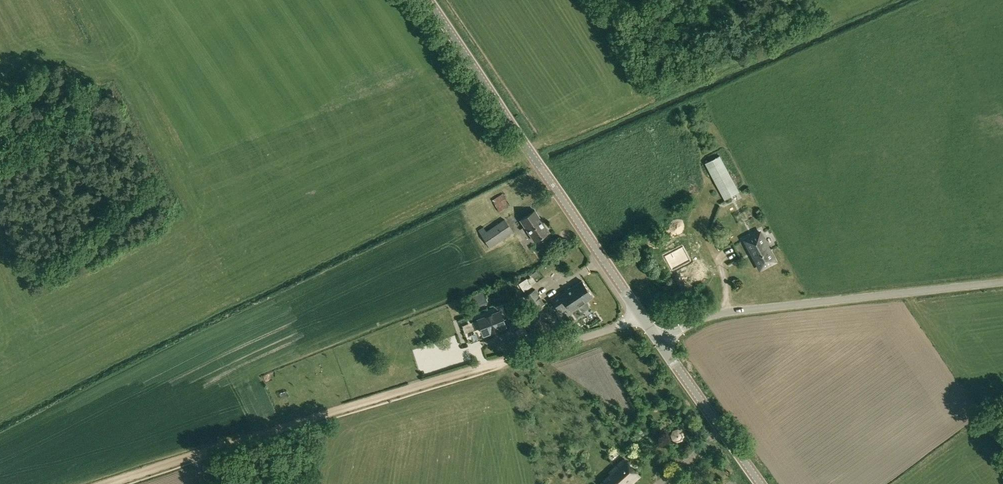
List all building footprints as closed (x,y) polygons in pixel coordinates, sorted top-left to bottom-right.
[(750,213),(719,156),(705,164),(736,221),(750,213)] [(499,212),(510,205),(503,193),(492,200),(499,212)] [(520,220),(535,241),(549,231),(535,210),(520,220)] [(478,230),(490,247),(513,231),(504,219),(486,231),(484,227),(478,230)] [(745,240),(761,269),(776,261),(760,232),(745,240)] [(673,272),(690,262),(691,262),(683,247),(665,257),(673,272)] [(689,269),(699,282),(711,273),(702,260),(689,269)] [(688,270),(685,272),(696,284),(699,281),(688,270)] [(524,290),(531,285),(527,278),(520,283),(524,290)] [(551,299),(559,311),(568,306),(571,311),(578,306),(579,308),(580,309),(581,310),(583,310),(585,310),(588,308),(588,307),(589,306),(589,305),(589,304),(588,303),(587,301),(593,297),(582,281),(561,294),(560,293),(551,299)] [(522,298),(532,312),(545,304),(535,289),(522,298)] [(482,291),(471,296),(476,306),(487,302),(482,291)] [(498,304),(504,318),(512,314),(505,300),(498,304)] [(478,321),(483,334),(505,325),(500,312),(478,321)] [(550,327),(541,314),(524,326),(533,339),(550,327)] [(530,347),(532,354),(540,352),(539,345),(530,347)] [(673,439),(677,441),(681,440),(683,436),(682,432),(678,430),(674,431),(672,435),(673,439)] [(602,483),(630,483),(639,476),(624,460),(610,472),(612,474),(602,483)]
